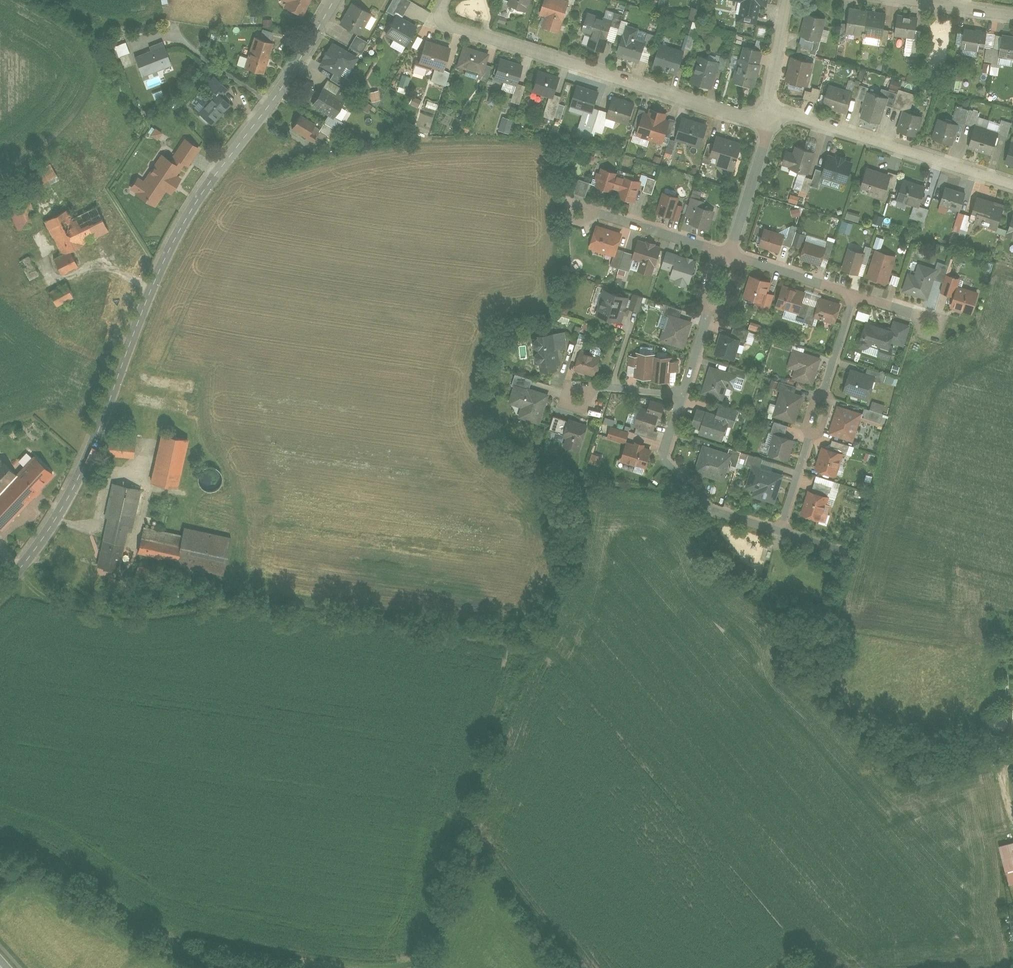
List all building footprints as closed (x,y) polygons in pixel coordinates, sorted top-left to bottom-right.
[(311,0),(284,0),(282,4),(287,6),(284,13),(303,20),(311,0)] [(402,18),(411,0),(394,0),(388,11),(396,15),(402,18)] [(533,0),(510,0),(508,6),(529,12),(533,0)] [(571,0),(545,0),(541,15),(547,17),(544,27),(562,32),(571,0)] [(743,1),(739,20),(759,24),(763,5),(768,6),(769,0),(736,0),(743,1)] [(341,22),(363,34),(374,14),(352,2),(341,22)] [(870,10),(852,7),(848,33),(866,36),(870,10)] [(870,10),(866,36),(885,38),(886,30),(889,13),(870,10)] [(604,51),(614,19),(589,12),(583,30),(592,33),(588,47),(604,51)] [(801,35),(823,41),(828,18),(807,13),(801,35)] [(386,35),(407,45),(417,26),(402,18),(396,15),(386,35)] [(500,22),(508,24),(509,17),(501,15),(500,22)] [(899,15),(896,35),(917,38),(920,18),(899,15)] [(693,34),(698,35),(701,22),(695,21),(693,34)] [(617,55),(643,63),(649,42),(638,39),(641,28),(627,23),(617,55)] [(988,47),(990,33),(965,29),(962,48),(987,51),(988,47)] [(688,33),(684,47),(694,50),(698,36),(688,33)] [(1001,56),(1012,58),(1012,36),(1005,35),(1002,49),(1001,56)] [(352,47),(363,53),(369,41),(358,36),(352,47)] [(264,77),(273,44),(254,39),(245,72),(264,77)] [(121,56),(132,51),(128,41),(117,46),(121,56)] [(439,69),(448,71),(454,48),(425,41),(419,64),(439,69)] [(350,79),(361,58),(333,43),(322,65),(350,79)] [(656,65),(682,73),(688,50),(663,43),(656,65)] [(171,68),(162,44),(148,49),(150,54),(135,59),(142,78),(171,68)] [(491,54),(465,46),(459,65),(485,73),(491,54)] [(745,46),(736,81),(756,87),(766,52),(745,46)] [(1002,49),(988,47),(987,51),(986,62),(1000,64),(1001,56),(1002,49)] [(693,83),(714,89),(721,62),(700,56),(693,83)] [(785,81),(809,87),(816,62),(792,56),(785,81)] [(527,65),(502,57),(495,78),(520,86),(521,84),(527,65)] [(448,71),(439,69),(436,82),(449,85),(452,72),(448,71)] [(562,76),(540,69),(533,90),(554,96),(556,97),(557,94),(562,76)] [(402,86),(410,88),(413,78),(404,76),(402,86)] [(228,91),(215,78),(205,88),(212,94),(195,111),(212,127),(232,106),(222,97),(228,91)] [(314,107),(337,118),(350,90),(328,79),(314,107)] [(528,86),(521,84),(520,86),(516,102),(523,104),(528,86)] [(601,91),(580,84),(573,105),(590,110),(594,112),(596,108),(601,91)] [(823,106),(848,114),(855,92),(830,84),(823,106)] [(814,90),(807,89),(805,98),(820,101),(823,88),(815,87),(814,90)] [(905,110),(911,112),(917,94),(901,89),(900,93),(895,107),(905,110)] [(374,103),(384,100),(381,90),(371,93),(374,103)] [(888,104),(890,98),(871,91),(862,117),(882,123),(888,104)] [(888,104),(895,107),(900,93),(893,91),(890,98),(888,104)] [(488,93),(485,100),(495,103),(497,97),(488,93)] [(556,97),(554,96),(547,116),(557,119),(564,96),(557,94),(556,97)] [(412,103),(421,107),(424,100),(415,96),(412,103)] [(611,112),(609,118),(630,124),(637,103),(616,96),(611,112)] [(437,109),(439,103),(428,100),(427,107),(437,109)] [(369,113),(374,106),(367,101),(362,109),(369,113)] [(956,119),(969,123),(973,110),(960,106),(956,119)] [(646,110),(637,136),(664,144),(672,119),(668,117),(669,113),(652,107),(650,112),(646,110)] [(594,112),(590,110),(583,133),(592,136),(601,109),(596,108),(594,112)] [(601,109),(592,136),(597,137),(599,132),(604,133),(609,118),(611,112),(601,109)] [(976,125),(979,126),(983,113),(973,109),(973,110),(969,123),(976,125)] [(899,130),(919,136),(925,117),(911,112),(905,110),(899,130)] [(311,140),(319,126),(302,116),(294,129),(311,140)] [(516,120),(505,116),(500,130),(512,134),(516,120)] [(684,117),(677,139),(702,147),(709,124),(684,117)] [(954,146),(961,125),(940,118),(933,139),(954,146)] [(969,146),(995,155),(1002,134),(979,126),(976,125),(969,146)] [(743,143),(718,135),(712,155),(718,157),(716,165),(734,170),(743,143)] [(200,149),(184,139),(172,159),(162,153),(145,181),(139,177),(131,191),(137,194),(135,196),(156,209),(166,192),(171,195),(181,180),(176,177),(184,164),(189,167),(200,149)] [(790,168),(811,174),(817,152),(797,146),(790,168)] [(827,172),(825,177),(850,184),(856,163),(831,156),(827,172)] [(894,174),(869,167),(863,187),(872,190),(871,195),(886,200),(894,174)] [(617,176),(618,172),(602,168),(596,189),(611,193),(613,187),(617,176)] [(825,177),(827,172),(818,170),(816,179),(814,186),(822,188),(825,177)] [(619,196),(637,201),(643,181),(626,175),(625,179),(621,190),(619,196)] [(621,190),(625,179),(617,176),(613,187),(621,190)] [(644,191),(654,194),(659,180),(649,177),(644,191)] [(814,186),(816,179),(808,177),(805,190),(812,192),(814,186)] [(929,186),(903,178),(898,199),(918,205),(923,206),(929,186)] [(587,197),(591,183),(581,179),(576,193),(587,197)] [(967,193),(947,187),(941,206),(962,211),(967,193)] [(657,213),(673,218),(677,204),(679,197),(664,192),(657,213)] [(791,202),(799,204),(801,197),(793,194),(791,202)] [(1005,204),(979,196),(974,216),(972,222),(998,230),(1005,204)] [(9,206),(20,229),(33,223),(22,200),(9,206)] [(677,204),(673,218),(681,221),(686,207),(677,204)] [(710,230),(716,210),(698,205),(692,225),(710,230)] [(923,206),(918,205),(914,218),(928,222),(932,209),(923,206)] [(66,210),(44,220),(59,253),(53,256),(62,275),(80,267),(73,252),(111,234),(100,209),(72,222),(66,210)] [(850,211),(848,219),(861,222),(864,215),(850,211)] [(963,229),(967,214),(960,213),(955,231),(962,233),(963,229)] [(972,222),(974,216),(967,214),(963,229),(969,231),(972,222)] [(877,223),(885,226),(887,218),(879,215),(877,223)] [(842,232),(851,234),(854,223),(846,221),(842,232)] [(618,249),(624,233),(597,224),(590,248),(616,257),(618,249)] [(759,246),(781,252),(786,234),(765,228),(759,246)] [(795,245),(803,248),(806,240),(807,234),(799,232),(795,245)] [(881,237),(877,249),(884,251),(887,239),(881,237)] [(635,255),(633,260),(642,262),(640,271),(654,275),(663,246),(640,239),(635,255)] [(800,260),(822,266),(828,246),(806,240),(803,248),(800,260)] [(635,255),(618,249),(616,257),(613,265),(630,271),(633,260),(635,255)] [(844,270),(860,274),(866,253),(851,249),(844,270)] [(869,277),(890,283),(898,255),(884,251),(877,249),(869,277)] [(673,272),(679,254),(669,251),(663,268),(673,272)] [(673,272),(672,277),(692,284),(699,261),(679,254),(673,272)] [(935,279),(946,282),(948,274),(950,264),(940,261),(938,269),(935,279)] [(935,279),(938,269),(920,264),(917,274),(911,273),(905,292),(930,299),(935,279)] [(899,286),(902,276),(895,274),(892,283),(899,286)] [(942,293),(954,296),(957,286),(959,278),(948,274),(946,282),(942,293)] [(770,293),(774,282),(752,275),(745,296),(767,303),(770,293)] [(71,282),(52,290),(59,306),(78,297),(71,282)] [(785,285),(778,307),(800,314),(804,302),(807,292),(785,285)] [(951,307),(974,314),(981,292),(957,286),(954,296),(951,307)] [(623,324),(631,298),(605,290),(597,316),(623,324)] [(777,295),(770,293),(767,303),(765,308),(772,310),(777,295)] [(636,294),(632,309),(642,312),(646,298),(636,294)] [(820,307),(817,317),(837,323),(843,304),(823,297),(820,307)] [(820,307),(804,302),(800,314),(798,319),(814,324),(817,317),(820,307)] [(669,314),(681,318),(684,309),(669,304),(666,313),(669,314)] [(871,320),(873,312),(860,310),(859,318),(871,320)] [(687,349),(695,322),(681,318),(669,314),(661,341),(687,349)] [(896,331),(892,341),(905,345),(912,326),(895,320),(892,329),(896,331)] [(860,340),(890,349),(892,341),(896,331),(892,329),(866,321),(860,340)] [(737,326),(733,336),(743,340),(749,342),(753,331),(737,326)] [(559,363),(562,363),(560,348),(569,348),(568,332),(536,335),(539,365),(542,365),(543,371),(560,369),(559,363)] [(716,354),(736,361),(743,340),(733,336),(723,333),(716,354)] [(778,339),(776,346),(794,350),(796,343),(778,339)] [(577,370),(597,376),(603,355),(583,349),(577,370)] [(823,358),(795,349),(789,368),(796,370),(794,378),(815,384),(823,358)] [(635,376),(653,378),(655,357),(655,353),(637,352),(637,356),(632,355),(631,365),(636,366),(635,376)] [(653,378),(653,380),(672,382),(673,371),(680,372),(681,362),(674,361),(674,358),(655,357),(653,378)] [(740,375),(712,366),(703,394),(724,401),(729,388),(735,390),(740,375)] [(845,392),(871,400),(878,380),(879,377),(869,373),(853,368),(845,392)] [(870,368),(869,373),(879,377),(878,380),(886,382),(889,374),(870,368)] [(519,385),(532,389),(534,380),(517,374),(515,383),(519,385)] [(541,424),(550,394),(532,389),(519,385),(513,404),(523,407),(520,418),(541,424)] [(797,423),(806,394),(784,388),(775,416),(797,423)] [(873,410),(886,414),(889,405),(876,401),(873,410)] [(635,426),(657,432),(663,410),(642,404),(635,426)] [(719,404),(716,414),(732,419),(730,426),(735,428),(740,411),(719,404)] [(831,433),(855,441),(864,416),(865,413),(841,405),(831,433)] [(693,427),(701,429),(707,411),(699,408),(693,427)] [(865,413),(864,416),(883,422),(886,414),(873,410),(866,408),(865,413)] [(700,434),(725,442),(730,426),(732,419),(716,414),(707,411),(701,429),(700,434)] [(551,430),(565,434),(569,420),(556,416),(551,430)] [(591,424),(570,418),(569,420),(565,434),(564,436),(568,438),(565,448),(582,453),(591,424)] [(776,433),(786,437),(790,426),(776,422),(772,432),(776,433)] [(609,439),(628,444),(629,442),(632,431),(613,426),(609,439)] [(187,435),(162,430),(153,481),(177,486),(187,435)] [(790,462),(797,440),(786,437),(776,433),(769,455),(790,462)] [(132,440),(108,437),(107,451),(131,454),(132,440)] [(834,440),(831,449),(846,454),(849,455),(852,446),(834,440)] [(648,468),(653,449),(629,442),(628,444),(624,461),(648,468)] [(733,464),(736,454),(732,453),(706,445),(697,472),(727,481),(733,464)] [(817,469),(838,476),(846,454),(831,449),(824,447),(817,469)] [(736,454),(733,464),(739,466),(744,451),(733,448),(732,453),(736,454)] [(602,466),(606,456),(594,452),(591,462),(602,466)] [(755,465),(762,467),(765,458),(751,453),(747,463),(755,465)] [(31,454),(16,470),(0,490),(0,528),(2,529),(52,473),(31,454)] [(16,470),(0,457),(0,490),(16,470)] [(777,503),(786,475),(762,467),(755,465),(748,488),(756,491),(754,496),(777,503)] [(141,487),(111,481),(103,518),(108,519),(98,568),(117,572),(126,530),(131,531),(141,487)] [(814,491),(829,497),(832,487),(817,482),(814,491)] [(802,515),(821,521),(829,497),(814,491),(810,490),(802,515)] [(14,521),(6,529),(11,533),(18,525),(14,521)] [(182,535),(143,528),(137,559),(225,576),(233,535),(183,526),(182,535)] [(999,843),(1009,883),(1012,882),(1012,840),(999,843)]
